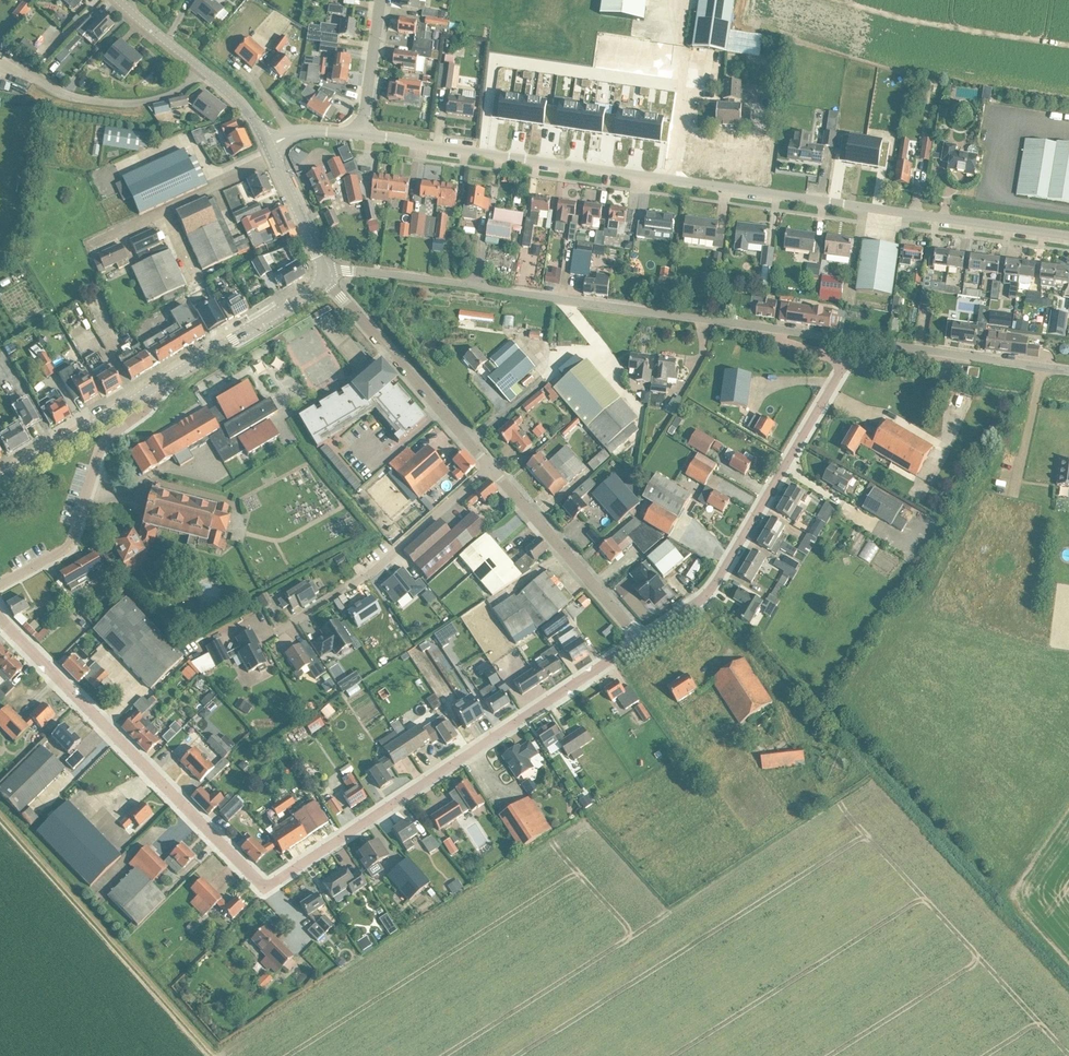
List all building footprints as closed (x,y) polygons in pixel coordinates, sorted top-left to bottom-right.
[(223,10),(211,0),(199,0),(188,12),(189,13),(191,10),(196,15),(198,14),(210,25),(213,21),(214,22),(216,20),(215,19),(216,18),(221,23),(228,15),(223,10)] [(425,9),(426,4),(419,3),(420,0),(403,0),(402,8),(413,10),(418,11),(418,10),(423,11),(422,16),(426,17),(437,19),(438,11),(425,9)] [(647,0),(602,0),(600,15),(626,18),(644,21),(647,0)] [(730,31),(735,0),(700,0),(692,48),(727,53),(730,31)] [(21,22),(31,9),(23,2),(12,15),(21,22)] [(83,26),(76,33),(82,38),(89,31),(99,40),(106,33),(113,25),(102,15),(93,25),(89,20),(90,18),(83,26)] [(439,19),(437,19),(426,17),(426,24),(448,27),(449,21),(444,20),(439,19)] [(457,18),(457,28),(467,28),(468,19),(457,18)] [(352,39),(355,22),(341,20),(340,27),(321,24),(319,34),(317,33),(318,27),(309,26),(306,41),(320,43),(320,42),(336,45),(338,36),(352,39)] [(398,26),(397,31),(399,31),(398,33),(415,35),(413,49),(433,51),(434,42),(431,42),(432,33),(426,32),(427,25),(423,24),(417,24),(417,23),(411,22),(400,20),(399,26),(398,26)] [(763,36),(730,31),(727,53),(759,58),(763,36)] [(279,54),(289,41),(281,36),(271,49),(279,54)] [(252,69),(259,61),(266,54),(248,38),(234,53),(252,69)] [(132,54),(129,51),(130,49),(120,40),(102,61),(124,79),(142,59),(134,52),(132,54)] [(434,42),(433,51),(440,52),(442,42),(434,41),(434,42)] [(335,54),(336,46),(336,45),(320,42),(320,43),(319,51),(335,54)] [(64,47),(55,57),(61,64),(71,54),(64,47)] [(395,59),(394,59),(393,63),(394,64),(394,65),(401,66),(400,70),(416,72),(418,58),(431,60),(432,60),(433,51),(413,49),(412,55),(396,53),(395,59)] [(279,79),(286,70),(291,65),(279,55),(267,68),(279,79)] [(348,71),(350,58),(339,56),(333,55),(332,60),(326,59),(326,60),(320,60),(319,66),(325,67),(325,68),(333,69),(348,71)] [(451,90),(455,67),(454,67),(455,57),(446,55),(445,65),(446,65),(442,89),(451,90)] [(324,75),(325,68),(325,67),(319,66),(308,65),(306,82),(316,83),(317,74),(324,75)] [(327,81),(335,83),(346,84),(348,71),(333,69),(332,75),(328,74),(327,81)] [(391,85),(389,100),(397,101),(397,103),(402,103),(402,102),(411,103),(412,95),(421,96),(423,83),(400,80),(399,86),(391,85)] [(940,93),(942,82),(934,81),(935,81),(932,80),(931,80),(928,80),(927,86),(930,87),(931,87),(931,92),(940,93)] [(741,127),(741,126),(750,126),(751,113),(741,113),(742,106),(735,105),(735,100),(740,101),(741,82),(725,81),(724,100),(727,100),(726,105),(718,104),(716,126),(741,127)] [(353,86),(351,92),(362,95),(364,90),(353,86)] [(317,92),(316,94),(307,87),(301,96),(310,103),(306,108),(323,119),(324,116),(329,120),(336,110),(328,104),(335,93),(321,88),(318,92),(317,92)] [(474,100),(475,93),(464,91),(463,99),(450,97),(448,114),(473,118),(476,100),(474,100)] [(212,123),(218,116),(225,108),(205,92),(192,108),(212,123)] [(186,97),(168,101),(170,109),(188,105),(186,97)] [(494,101),(492,117),(499,118),(499,121),(510,123),(513,101),(502,99),(501,102),(494,101)] [(168,101),(152,105),(153,107),(154,112),(155,116),(171,112),(170,109),(168,101)] [(513,101),(510,123),(521,124),(524,102),(513,101)] [(524,102),(521,124),(532,126),(535,104),(524,102)] [(1034,117),(1036,107),(1022,103),(1019,113),(1034,117)] [(535,104),(532,126),(544,127),(544,124),(551,125),(553,109),(547,108),(547,105),(535,104)] [(436,117),(437,108),(428,107),(427,116),(436,117)] [(553,109),(551,125),(557,126),(557,129),(569,131),(572,109),(560,107),(560,110),(553,109)] [(836,107),(835,126),(845,126),(846,108),(836,107)] [(572,109),(569,131),(580,133),(583,110),(572,109)] [(583,110),(580,133),(591,134),(594,112),(583,110)] [(594,112),(591,134),(602,136),(603,133),(609,133),(612,118),(605,117),(605,114),(594,112)] [(612,118),(609,133),(616,134),(615,138),(627,139),(630,117),(619,115),(618,119),(612,118)] [(630,117),(627,139),(638,141),(641,119),(630,117)] [(641,119),(638,141),(649,142),(652,120),(641,119)] [(652,120),(649,142),(661,144),(661,141),(668,142),(670,126),(663,125),(664,122),(652,120)] [(239,132),(234,121),(224,125),(220,127),(227,143),(225,144),(227,149),(230,148),(234,156),(251,148),(243,131),(239,132)] [(103,143),(103,146),(139,151),(139,147),(147,148),(149,134),(105,128),(105,130),(103,143)] [(836,134),(836,131),(825,130),(825,132),(824,132),(822,147),(835,148),(837,134),(836,134)] [(821,164),(822,153),(823,148),(812,146),(813,136),(793,133),(790,148),(789,159),(821,164)] [(842,136),(839,154),(846,156),(845,163),(861,166),(865,140),(842,136)] [(929,161),(932,141),(924,139),(921,160),(929,161)] [(865,140),(861,166),(878,169),(879,161),(886,162),(889,144),(865,140)] [(905,164),(909,142),(903,141),(899,163),(896,182),(908,184),(911,165),(905,164)] [(1026,141),(1017,194),(1068,203),(1068,146),(1055,144),(1055,146),(1026,141)] [(967,155),(955,153),(956,146),(945,144),(942,161),(950,163),(948,170),(964,173),(964,174),(974,176),(977,157),(978,152),(978,150),(976,148),(974,147),(971,147),(969,149),(968,151),(967,155)] [(348,147),(339,151),(344,163),(353,159),(348,147)] [(207,184),(198,166),(195,157),(189,160),(184,149),(122,177),(139,215),(207,184)] [(335,180),(347,175),(340,158),(328,163),(335,180)] [(355,166),(347,170),(349,174),(349,175),(350,174),(357,171),(355,166)] [(314,190),(329,183),(322,169),(308,176),(314,190)] [(255,199),(261,196),(271,192),(263,173),(247,180),(255,199)] [(350,205),(363,202),(361,191),(358,179),(358,176),(344,179),(350,205)] [(389,202),(390,199),(390,194),(389,193),(391,178),(374,176),(373,187),(372,191),(371,200),(389,202)] [(408,196),(408,192),(410,181),(391,178),(389,193),(390,194),(390,199),(406,202),(407,196),(408,196)] [(230,184),(235,204),(248,201),(243,181),(230,184)] [(320,204),(330,200),(335,198),(329,183),(314,190),(320,204)] [(438,200),(439,185),(423,183),(421,198),(438,200)] [(458,187),(439,185),(438,200),(438,206),(455,209),(456,203),(457,198),(458,187)] [(465,207),(464,218),(475,219),(477,218),(478,209),(488,211),(490,200),(484,199),(485,191),(470,189),(469,200),(468,207),(465,207)] [(211,196),(176,213),(180,222),(202,270),(231,257),(238,254),(237,253),(249,247),(243,235),(232,241),(218,210),(213,200),(212,200),(211,196)] [(550,229),(553,211),(549,210),(551,200),(534,198),(531,219),(527,219),(523,247),(530,248),(535,220),(539,220),(540,212),(548,213),(546,229),(550,229)] [(575,217),(577,204),(560,201),(557,223),(556,232),(564,233),(566,215),(573,216),(572,224),(571,224),(568,241),(575,242),(579,217),(575,217)] [(411,222),(413,205),(404,203),(402,214),(407,215),(406,222),(411,222)] [(262,212),(258,204),(248,209),(247,208),(232,215),(237,225),(241,223),(252,217),(262,212)] [(369,222),(377,221),(374,204),(365,206),(369,222)] [(601,220),(601,218),(603,207),(585,205),(582,227),(591,228),(592,219),(601,220)] [(275,212),(272,213),(275,220),(279,230),(282,236),(284,235),(285,235),(294,231),(295,230),(285,208),(275,212)] [(604,233),(603,237),(617,239),(618,234),(619,223),(625,224),(632,225),(632,222),(634,212),(627,211),(627,210),(611,208),(610,219),(608,229),(604,229),(604,233)] [(252,217),(241,223),(246,235),(258,229),(258,228),(266,224),(270,215),(268,209),(262,212),(252,217)] [(331,229),(339,225),(333,212),(325,215),(331,229)] [(488,226),(487,237),(510,241),(513,226),(521,227),(523,216),(496,212),(494,223),(489,222),(488,226)] [(672,234),(674,217),(647,213),(646,223),(639,222),(637,233),(636,238),(644,239),(645,231),(672,234)] [(423,237),(425,226),(426,217),(413,215),(410,235),(423,237)] [(440,241),(444,242),(447,217),(443,216),(438,216),(436,241),(440,241)] [(685,229),(684,238),(715,242),(714,247),(723,249),(723,241),(725,231),(718,230),(718,228),(717,228),(718,222),(705,220),(696,219),(686,218),(685,229)] [(375,222),(369,224),(371,232),(377,231),(375,222)] [(764,246),(765,240),(766,230),(753,228),(753,226),(738,224),(735,250),(747,252),(748,244),(764,246)] [(150,255),(147,250),(159,244),(153,230),(130,240),(141,264),(132,269),(147,303),(185,286),(167,247),(150,255)] [(818,262),(819,252),(821,242),(814,241),(815,235),(787,231),(785,248),(811,252),(809,260),(818,262)] [(603,240),(603,237),(604,233),(596,232),(595,245),(602,246),(603,240)] [(586,242),(587,235),(578,234),(576,241),(586,242)] [(849,258),(850,251),(852,240),(828,237),(825,255),(849,258)] [(435,242),(434,250),(442,251),(443,243),(435,242)] [(891,296),(898,246),(864,242),(857,291),(878,294),(878,295),(882,296),(882,295),(891,296)] [(119,269),(129,264),(120,245),(98,255),(100,259),(93,262),(99,275),(105,272),(105,270),(117,264),(119,269)] [(772,268),(775,249),(763,248),(761,266),(772,268)] [(922,262),(923,250),(905,248),(903,259),(900,259),(900,266),(911,267),(912,261),(922,262)] [(589,277),(593,254),(574,251),(570,274),(589,277)] [(601,251),(602,262),(613,262),(612,251),(601,251)] [(930,265),(948,268),(950,254),(936,252),(935,254),(931,253),(930,265)] [(721,264),(723,254),(715,253),(713,263),(721,264)] [(963,270),(963,266),(965,255),(950,254),(948,268),(963,270)] [(983,273),(985,258),(971,256),(969,271),(983,273)] [(260,277),(270,271),(262,257),(252,263),(260,277)] [(998,275),(999,271),(1000,260),(985,258),(983,273),(998,275)] [(1019,278),(1021,263),(1007,261),(1005,276),(1019,278)] [(286,287),(304,277),(296,263),(287,269),(278,274),(279,275),(275,278),(274,280),(277,285),(280,286),(284,283),(286,287)] [(1034,279),(1034,276),(1036,265),(1021,263),(1019,278),(1034,279)] [(1054,288),(1057,268),(1042,266),(1040,280),(1042,281),(1041,287),(1054,288)] [(1057,268),(1054,288),(1055,282),(1068,284),(1068,269),(1057,268)] [(661,270),(660,277),(668,278),(669,271),(661,270)] [(547,273),(545,282),(560,284),(561,275),(552,274),(547,273)] [(922,286),(923,278),(924,275),(914,274),(912,285),(922,286)] [(608,297),(610,276),(597,275),(597,282),(586,281),(584,294),(608,297)] [(841,303),(844,279),(822,276),(819,300),(841,303)] [(991,292),(991,299),(998,300),(1000,283),(993,282),(991,292)] [(960,295),(961,289),(946,287),(945,293),(960,295)] [(980,298),(981,291),(964,289),(963,295),(980,298)] [(921,305),(937,307),(938,293),(922,291),(921,305)] [(1028,297),(1027,304),(1034,305),(1035,292),(1029,291),(1028,297)] [(1051,307),(1052,301),(1041,299),(1042,293),(1036,292),(1035,292),(1034,305),(1051,307)] [(95,300),(98,306),(111,299),(108,293),(95,300)] [(248,310),(242,301),(240,297),(227,305),(224,300),(218,304),(228,320),(234,317),(234,318),(241,314),(247,310),(247,311),(248,310)] [(739,315),(741,304),(742,298),(733,297),(730,314),(739,315)] [(751,306),(749,316),(756,317),(774,320),(776,309),(777,302),(767,300),(752,298),(751,306)] [(85,301),(80,303),(83,311),(88,309),(85,301)] [(209,333),(226,323),(213,301),(196,311),(209,333)] [(824,311),(789,306),(782,305),(780,321),(830,328),(831,317),(832,309),(824,308),(824,311)] [(204,337),(205,336),(199,327),(196,322),(195,323),(185,306),(171,314),(177,325),(170,329),(143,345),(147,352),(144,353),(152,367),(153,367),(159,363),(159,364),(160,363),(204,337)] [(859,313),(871,315),(872,309),(861,307),(859,313)] [(459,319),(464,320),(472,321),(472,318),(490,320),(490,323),(493,323),(494,315),(464,311),(460,311),(459,319)] [(1068,314),(1051,312),(1048,335),(1065,337),(1068,314)] [(120,323),(127,320),(123,314),(117,317),(120,323)] [(991,314),(989,325),(1010,327),(1012,317),(991,314)] [(1034,326),(1036,316),(1025,314),(1023,325),(1034,326)] [(909,333),(910,318),(901,318),(900,332),(909,333)] [(954,329),(952,339),(964,341),(964,343),(975,345),(976,341),(985,343),(987,326),(988,322),(978,321),(978,324),(955,321),(954,329)] [(538,323),(536,329),(546,332),(548,326),(538,323)] [(138,342),(144,340),(140,329),(134,331),(138,342)] [(987,340),(986,351),(1005,354),(1039,358),(1040,348),(1035,347),(1028,346),(1029,340),(1027,340),(1006,337),(1001,337),(1001,335),(988,333),(987,340)] [(476,349),(465,359),(466,361),(465,362),(471,368),(472,367),(476,372),(483,366),(492,375),(489,378),(504,396),(505,397),(506,397),(510,402),(518,395),(523,391),(517,385),(522,380),(523,379),(530,374),(535,369),(512,342),(491,360),(492,361),(490,363),(488,361),(487,362),(476,349)] [(152,367),(144,353),(139,345),(132,349),(134,353),(124,359),(122,357),(118,359),(131,380),(152,367)] [(51,363),(46,353),(37,358),(43,367),(41,368),(47,378),(55,373),(50,364),(51,363)] [(84,360),(106,396),(122,386),(110,366),(106,369),(96,353),(84,360)] [(651,384),(653,372),(648,371),(649,358),(632,355),(630,370),(636,370),(635,382),(651,384)] [(653,378),(651,392),(667,394),(668,382),(665,382),(666,379),(678,381),(679,370),(676,370),(677,361),(675,361),(675,359),(671,359),(670,360),(660,359),(658,378),(653,378)] [(611,455),(639,430),(633,424),(638,419),(587,361),(554,390),(555,391),(561,397),(578,417),(582,421),(611,455)] [(313,408),(298,417),(317,449),(323,445),(319,438),(327,433),(327,435),(334,431),(333,430),(350,420),(351,421),(357,417),(356,416),(364,411),(365,413),(371,409),(368,404),(370,401),(374,406),(376,405),(389,420),(387,421),(392,426),(393,426),(399,433),(393,438),(396,440),(398,443),(425,419),(414,406),(410,409),(405,405),(409,402),(410,402),(397,386),(396,387),(397,387),(393,391),(389,386),(396,380),(380,362),(362,378),(365,381),(358,387),(356,383),(340,392),(343,397),(338,400),(335,396),(336,396),(336,395),(318,405),(319,406),(322,410),(316,413),(313,408)] [(98,395),(85,374),(79,363),(72,368),(59,375),(75,401),(76,401),(74,398),(79,395),(84,403),(98,395)] [(978,379),(980,368),(969,366),(967,377),(978,379)] [(747,408),(752,375),(726,372),(724,382),(721,404),(720,410),(732,412),(732,406),(747,408)] [(707,394),(711,381),(704,379),(700,391),(707,394)] [(258,407),(256,404),(258,403),(247,384),(216,402),(218,406),(213,409),(214,411),(216,410),(217,412),(223,424),(217,427),(219,430),(208,436),(174,456),(180,467),(193,459),(189,452),(199,446),(200,447),(206,443),(205,442),(210,439),(224,463),(245,451),(247,456),(278,437),(269,421),(267,422),(266,420),(277,413),(270,400),(258,407)] [(58,395),(55,390),(45,396),(46,398),(37,404),(42,413),(49,424),(54,421),(56,425),(70,416),(61,401),(64,399),(61,394),(58,395)] [(540,391),(522,406),(528,413),(546,398),(545,397),(540,391)] [(26,428),(38,421),(27,402),(15,409),(26,428)] [(208,412),(206,408),(130,453),(142,475),(174,456),(208,436),(219,430),(217,427),(223,424),(217,412),(216,410),(214,411),(213,409),(208,412)] [(763,418),(756,414),(753,419),(748,428),(755,432),(767,439),(775,425),(763,418)] [(533,446),(517,427),(524,421),(519,415),(499,433),(508,444),(511,441),(523,454),(533,446)] [(565,437),(582,421),(578,417),(562,433),(565,437)] [(933,447),(887,420),(876,440),(854,427),(842,448),(854,456),(861,444),(916,476),(933,447)] [(10,453),(28,442),(18,425),(7,432),(9,434),(1,439),(10,453)] [(545,434),(541,429),(537,433),(541,438),(539,440),(543,444),(549,439),(553,436),(549,431),(545,434)] [(706,456),(715,441),(697,430),(688,446),(706,456)] [(399,456),(390,464),(393,468),(397,473),(402,480),(411,490),(418,499),(449,472),(442,463),(427,446),(415,457),(407,449),(399,456)] [(585,468),(566,447),(548,464),(540,455),(536,459),(527,466),(549,491),(554,496),(562,489),(585,468)] [(594,472),(610,457),(604,450),(588,465),(594,472)] [(746,453),(743,458),(729,450),(726,456),(733,460),(730,466),(736,470),(745,475),(752,463),(754,458),(746,453)] [(705,486),(717,466),(698,454),(692,451),(680,472),(705,486)] [(464,475),(475,466),(463,452),(452,461),(456,465),(452,468),(455,472),(452,474),(457,481),(464,475)] [(1061,460),(1057,485),(1068,487),(1068,461),(1061,460)] [(844,494),(853,479),(831,466),(823,480),(838,489),(837,490),(844,494)] [(618,524),(626,516),(640,503),(615,475),(601,488),(593,495),(618,524)] [(669,536),(692,496),(656,475),(643,498),(654,504),(644,521),(669,536)] [(590,480),(577,491),(569,498),(572,501),(564,508),(574,519),(587,508),(581,500),(592,490),(596,486),(590,480)] [(484,503),(497,492),(488,481),(475,493),(463,503),(468,509),(480,498),(484,503)] [(139,537),(136,539),(139,544),(142,542),(147,551),(152,548),(156,531),(158,532),(159,529),(162,530),(168,532),(173,533),(189,537),(187,543),(187,546),(195,548),(197,539),(198,539),(197,544),(218,550),(218,549),(224,550),(225,546),(227,541),(224,540),(230,516),(227,515),(229,508),(208,502),(207,504),(192,500),(159,491),(160,487),(158,485),(155,484),(153,485),(148,503),(145,503),(143,502),(141,510),(146,511),(142,526),(139,537)] [(805,502),(809,496),(792,486),(785,499),(797,506),(801,500),(805,502)] [(723,513),(730,501),(707,487),(698,501),(707,506),(708,504),(723,513)] [(898,515),(903,506),(874,489),(863,508),(892,526),(892,525),(898,515)] [(787,517),(790,519),(796,522),(803,510),(797,506),(785,499),(777,511),(787,517)] [(827,524),(831,517),(837,508),(826,502),(821,511),(817,518),(827,524)] [(477,535),(485,528),(472,514),(448,534),(438,522),(403,552),(427,579),(477,535)] [(898,515),(892,525),(902,531),(908,521),(898,515)] [(642,526),(635,519),(600,549),(612,563),(622,554),(634,544),(643,555),(644,555),(664,538),(644,524),(642,526)] [(778,539),(786,527),(773,519),(765,531),(778,539)] [(595,544),(601,539),(592,529),(587,534),(595,544)] [(820,534),(812,529),(808,535),(817,540),(820,534)] [(765,531),(758,544),(767,550),(771,552),(777,555),(780,549),(793,557),(797,551),(784,543),(778,539),(765,531)] [(132,532),(111,544),(113,546),(112,547),(115,553),(116,552),(123,565),(128,572),(148,561),(143,553),(147,551),(142,542),(139,544),(136,539),(132,532)] [(481,582),(506,560),(507,560),(508,559),(486,533),(458,557),(481,582)] [(808,556),(813,547),(817,540),(808,535),(807,534),(803,541),(798,551),(808,556)] [(875,560),(887,544),(877,537),(865,552),(875,560)] [(521,547),(508,559),(522,575),(530,570),(529,569),(536,563),(534,561),(539,556),(548,549),(539,539),(525,551),(521,547)] [(664,578),(691,554),(675,544),(671,540),(647,559),(649,561),(660,574),(664,578)] [(854,557),(858,551),(852,548),(848,553),(854,557)] [(105,571),(112,567),(102,550),(95,554),(105,571)] [(349,550),(342,554),(345,560),(353,556),(349,550)] [(759,572),(766,559),(754,552),(746,564),(759,572)] [(88,584),(107,574),(105,571),(95,554),(60,574),(67,586),(68,585),(71,591),(87,582),(88,584)] [(704,554),(694,573),(701,576),(710,557),(704,554)] [(630,575),(639,584),(634,588),(646,602),(649,600),(655,607),(668,596),(661,589),(663,587),(657,580),(659,579),(657,577),(660,574),(649,561),(644,565),(643,564),(630,575)] [(751,584),(759,572),(746,564),(739,577),(751,584)] [(413,599),(426,588),(419,579),(414,583),(402,568),(393,575),(394,576),(382,586),(389,595),(388,596),(394,604),(408,593),(413,599)] [(521,594),(516,598),(537,629),(537,630),(543,625),(552,617),(573,599),(548,570),(544,574),(543,574),(521,593),(521,594)] [(783,574),(778,583),(784,587),(789,578),(783,574)] [(118,597),(125,591),(115,580),(108,586),(118,597)] [(302,607),(315,599),(313,596),(319,592),(312,582),(306,585),(305,583),(285,596),(278,600),(283,609),(290,604),(293,608),(300,604),(302,607)] [(777,599),(784,587),(778,583),(771,595),(768,600),(778,605),(779,603),(780,601),(777,599)] [(212,589),(208,598),(216,601),(219,592),(212,589)] [(750,623),(762,603),(750,596),(741,590),(735,600),(744,605),(738,616),(747,622),(750,623)] [(264,609),(271,604),(266,595),(258,600),(264,609)] [(21,596),(6,605),(14,618),(32,637),(32,636),(40,644),(39,643),(47,635),(50,632),(46,627),(38,635),(34,631),(29,626),(26,623),(27,621),(21,614),(29,610),(27,606),(21,596)] [(514,596),(493,610),(516,643),(537,629),(516,598),(514,596)] [(144,611),(131,597),(127,600),(126,599),(93,630),(150,689),(182,658),(140,614),(144,611)] [(354,609),(348,613),(358,627),(380,613),(370,598),(360,605),(360,604),(353,608),(354,609)] [(583,598),(579,602),(585,608),(589,605),(583,598)] [(768,600),(767,599),(762,607),(767,609),(764,615),(770,618),(777,606),(778,606),(778,605),(768,600)] [(213,615),(219,612),(215,604),(209,608),(210,610),(207,612),(206,610),(199,613),(203,621),(209,617),(213,615)] [(562,615),(540,630),(547,640),(569,624),(562,615)] [(324,637),(313,644),(321,656),(332,649),(336,655),(352,645),(349,640),(354,637),(345,622),(340,626),(336,621),(321,631),(324,637)] [(52,634),(59,629),(55,623),(48,628),(52,634)] [(441,631),(434,636),(442,647),(449,643),(447,640),(458,633),(452,624),(441,631)] [(565,636),(558,640),(562,647),(572,662),(587,652),(579,640),(583,638),(576,628),(565,636)] [(239,647),(241,646),(244,652),(238,655),(248,673),(257,668),(260,673),(267,669),(264,664),(265,664),(256,645),(255,646),(253,641),(256,639),(252,631),(250,632),(249,630),(247,631),(248,632),(235,639),(239,647)] [(49,640),(45,642),(50,651),(54,649),(49,640)] [(220,640),(206,647),(209,654),(216,668),(230,660),(229,660),(227,654),(220,640)] [(10,657),(0,646),(0,667),(10,657)] [(301,650),(298,646),(294,649),(292,649),(290,650),(289,652),(285,654),(291,663),(296,671),(295,672),(294,675),(296,678),(299,678),(302,676),(303,673),(301,670),(307,666),(316,680),(326,673),(308,646),(301,650)] [(62,667),(78,683),(84,677),(89,682),(101,670),(95,663),(87,670),(73,656),(62,667)] [(10,657),(0,667),(0,678),(5,682),(0,687),(0,691),(5,697),(14,687),(9,682),(22,669),(10,657)] [(561,669),(555,660),(553,657),(538,667),(537,666),(513,682),(522,695),(561,669)] [(741,724),(772,703),(750,668),(744,659),(712,680),(741,724)] [(197,678),(204,669),(194,661),(187,670),(197,678)] [(499,681),(490,668),(483,673),(491,685),(479,693),(493,714),(509,704),(502,694),(508,690),(502,681),(501,680),(499,681)] [(95,689),(107,676),(101,670),(89,682),(95,689)] [(678,703),(697,690),(688,675),(668,688),(678,703)] [(210,687),(212,678),(204,676),(202,685),(210,687)] [(354,687),(358,693),(368,685),(364,680),(354,687)] [(624,690),(618,681),(604,690),(612,702),(618,698),(626,710),(640,701),(630,686),(624,690)] [(142,697),(133,706),(138,712),(143,708),(146,711),(156,702),(151,697),(147,702),(142,697)] [(471,697),(461,703),(475,723),(484,717),(478,708),(471,697)] [(247,715),(252,707),(240,698),(235,707),(239,709),(247,715)] [(305,712),(316,709),(314,703),(303,706),(305,712)] [(461,703),(452,709),(466,729),(475,723),(461,703)] [(55,716),(43,704),(29,717),(30,717),(24,724),(7,707),(0,714),(0,728),(14,742),(28,728),(34,722),(41,729),(55,716)] [(327,719),(335,712),(329,705),(320,712),(327,719)] [(642,705),(636,709),(643,719),(645,722),(650,718),(642,705)] [(147,720),(145,722),(137,713),(134,715),(122,728),(135,741),(145,730),(151,724),(147,720)] [(312,734),(324,726),(316,714),(303,722),(312,734)] [(397,721),(390,725),(395,731),(404,746),(410,755),(430,742),(431,744),(441,738),(446,745),(457,738),(443,716),(422,730),(419,726),(407,734),(398,720),(397,721)] [(167,743),(176,735),(182,729),(175,722),(169,728),(171,730),(162,738),(167,743)] [(145,730),(135,741),(147,753),(155,746),(159,741),(154,735),(158,731),(151,724),(145,730)] [(301,724),(291,730),(294,735),(303,728),(301,724)] [(543,744),(544,744),(547,749),(559,742),(560,744),(568,756),(571,754),(575,761),(584,755),(581,748),(592,741),(589,737),(583,728),(566,740),(561,732),(559,733),(553,724),(537,734),(543,744)] [(64,725),(51,737),(68,754),(69,754),(72,757),(66,763),(73,770),(85,759),(77,751),(75,754),(72,751),(81,742),(76,737),(64,725)] [(395,766),(410,755),(404,746),(395,731),(394,732),(378,742),(388,756),(378,763),(380,766),(369,773),(374,780),(380,789),(391,782),(385,772),(394,766),(395,766)] [(214,735),(207,742),(223,759),(224,759),(231,752),(230,751),(220,741),(214,735)] [(220,741),(230,751),(235,746),(225,736),(220,741)] [(0,783),(0,795),(30,826),(38,818),(27,807),(65,770),(54,759),(42,747),(47,742),(44,739),(0,783)] [(537,754),(530,742),(520,749),(519,747),(503,757),(517,779),(533,769),(528,761),(537,754)] [(188,754),(180,762),(200,782),(205,777),(214,768),(194,748),(188,754)] [(763,770),(805,766),(803,750),(761,755),(763,770)] [(210,782),(217,775),(229,764),(224,759),(223,759),(205,777),(210,782)] [(343,777),(353,770),(349,764),(339,770),(343,777)] [(358,787),(354,781),(350,774),(342,779),(351,792),(343,797),(351,808),(366,798),(358,787)] [(477,798),(466,781),(455,789),(456,789),(448,794),(454,802),(430,818),(438,830),(462,815),(462,814),(469,810),(471,812),(484,804),(479,796),(477,798)] [(277,816),(287,809),(295,804),(283,787),(274,794),(279,802),(272,807),(273,810),(277,816)] [(209,798),(208,796),(200,789),(191,798),(208,815),(217,807),(222,811),(233,800),(227,795),(223,799),(216,792),(209,798)] [(586,808),(591,804),(593,803),(587,795),(580,800),(586,808)] [(521,849),(551,830),(551,829),(530,797),(500,817),(521,849)] [(228,822),(235,814),(244,806),(235,798),(233,800),(222,811),(219,814),(228,822)] [(270,827),(265,830),(271,837),(274,841),(277,846),(282,853),(307,837),(306,837),(328,823),(322,814),(311,798),(297,807),(290,813),(292,817),(272,830),(270,827)] [(335,816),(342,811),(334,799),(326,804),(335,816)] [(90,887),(113,864),(121,857),(67,802),(36,832),(90,887)] [(139,827),(152,814),(141,803),(119,825),(124,829),(133,821),(139,827)] [(407,851),(414,847),(409,839),(417,835),(407,820),(393,830),(407,851)] [(450,840),(460,852),(467,847),(457,834),(450,840)] [(429,854),(440,847),(431,836),(421,842),(429,854)] [(262,849),(251,838),(241,848),(255,863),(266,853),(277,846),(274,841),(262,849)] [(367,870),(388,856),(377,840),(359,852),(364,860),(361,862),(367,870)] [(183,869),(195,857),(182,844),(170,856),(164,862),(162,861),(161,862),(167,868),(168,866),(177,875),(183,869)] [(138,854),(129,864),(135,870),(135,869),(150,884),(166,868),(167,868),(161,862),(146,847),(138,854)] [(409,902),(428,884),(407,860),(387,877),(409,902)] [(350,877),(344,867),(334,874),(335,875),(322,883),(332,898),(348,888),(352,894),(366,884),(358,872),(350,877)] [(135,870),(108,897),(137,926),(165,898),(150,884),(135,869),(135,870)] [(466,876),(456,879),(460,890),(470,887),(466,876)] [(227,905),(221,899),(201,879),(194,886),(190,890),(197,897),(190,904),(203,917),(217,904),(232,919),(237,915),(244,907),(235,898),(227,905)] [(316,894),(300,905),(308,917),(315,924),(307,931),(318,941),(326,933),(328,935),(329,934),(331,934),(334,931),(334,929),(336,928),(333,925),(334,925),(325,915),(323,917),(318,910),(324,905),(316,894)] [(396,909),(388,914),(396,927),(403,923),(396,909)] [(387,914),(380,919),(390,935),(398,930),(387,914)] [(276,974),(285,965),(293,957),(273,938),(274,937),(264,927),(251,940),(262,950),(261,951),(266,957),(261,962),(268,970),(270,967),(276,974)] [(369,947),(379,944),(376,935),(366,938),(369,947)] [(262,989),(273,979),(266,973),(256,983),(262,989)]
